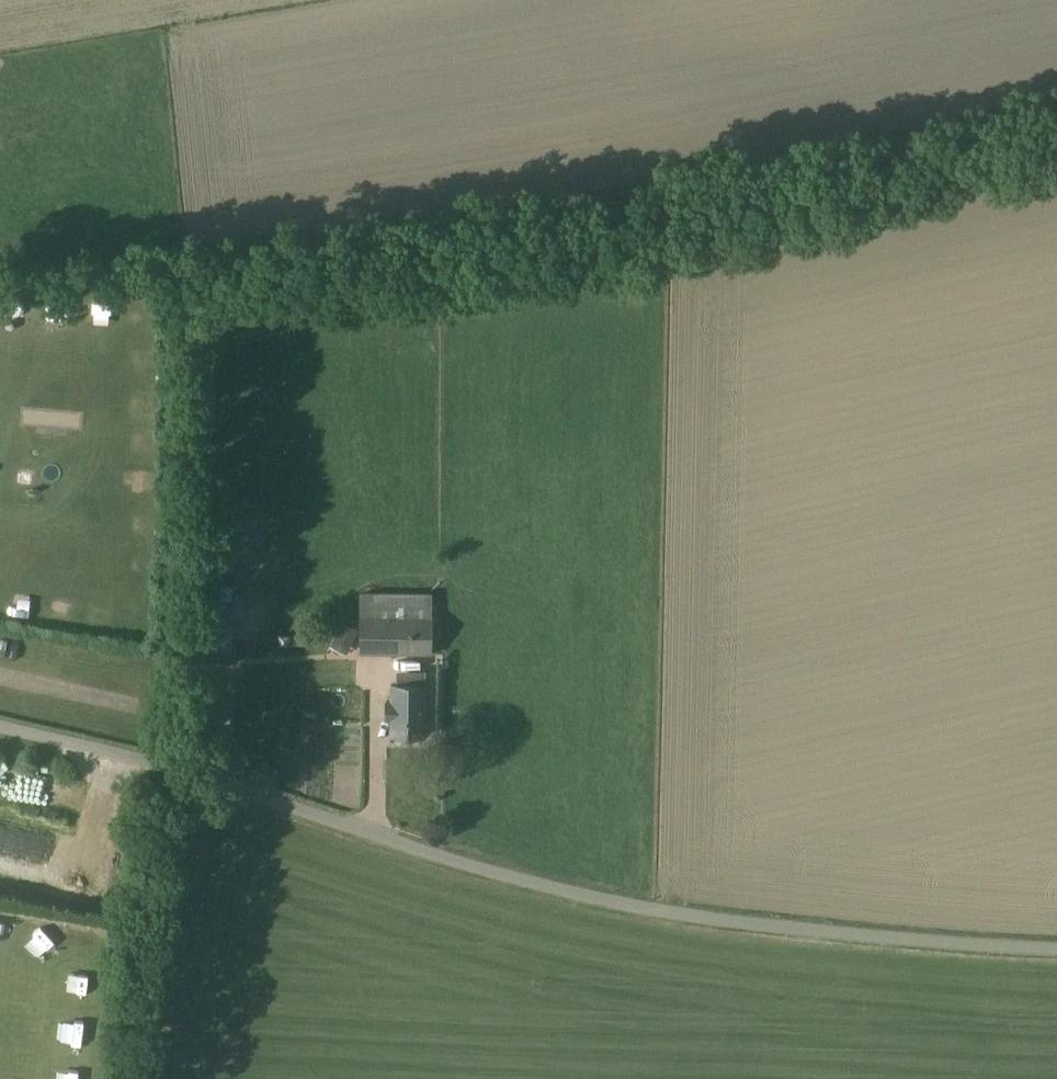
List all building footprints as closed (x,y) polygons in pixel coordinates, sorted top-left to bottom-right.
[(432,655),(432,596),(359,595),(359,654),(432,655)] [(390,719),(390,736),(426,736),(426,685),(391,685),(391,701),(387,701),(386,719),(390,719)]
